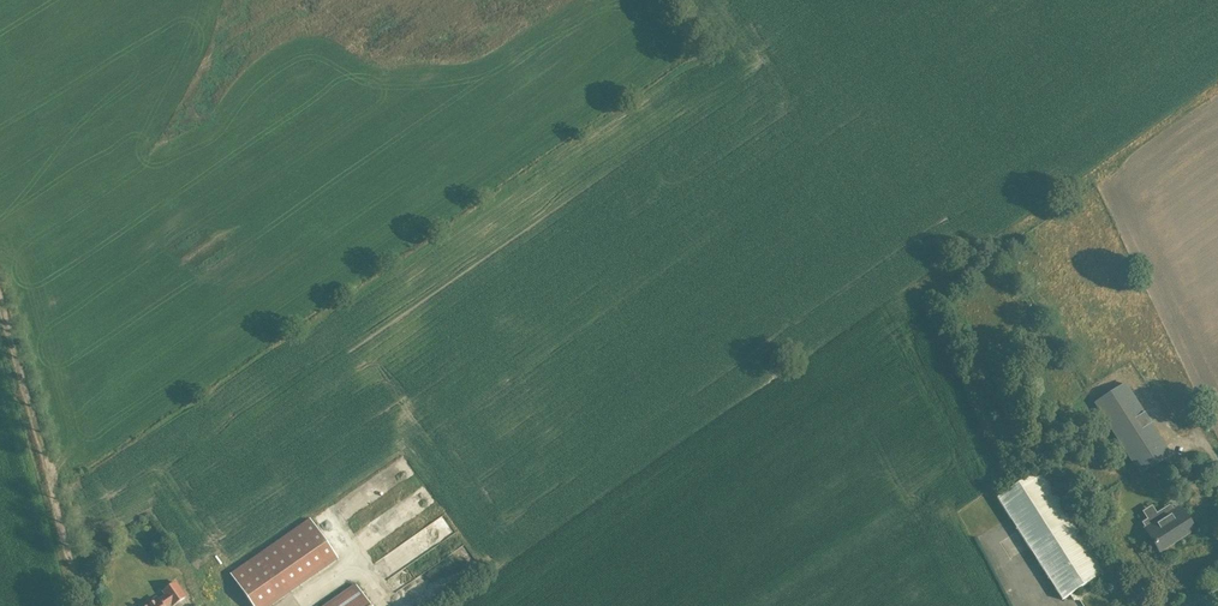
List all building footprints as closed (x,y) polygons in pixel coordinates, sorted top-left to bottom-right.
[(1127,383),(1094,403),(1128,457),(1133,465),(1149,455),(1156,465),(1172,455),(1146,413),(1127,383)] [(1079,599),(1074,592),(1104,573),(1039,471),(997,498),(1062,600),(1070,595),(1074,601),(1079,599)] [(1160,552),(1194,530),(1179,507),(1165,516),(1161,511),(1142,523),(1160,552)] [(338,559),(310,519),(231,574),(253,605),(271,605),(338,559)] [(170,602),(173,605),(186,597),(176,582),(163,591),(166,596),(159,601),(157,598),(145,605),(164,605),(170,602)] [(326,605),(371,605),(356,585),(326,605)]
